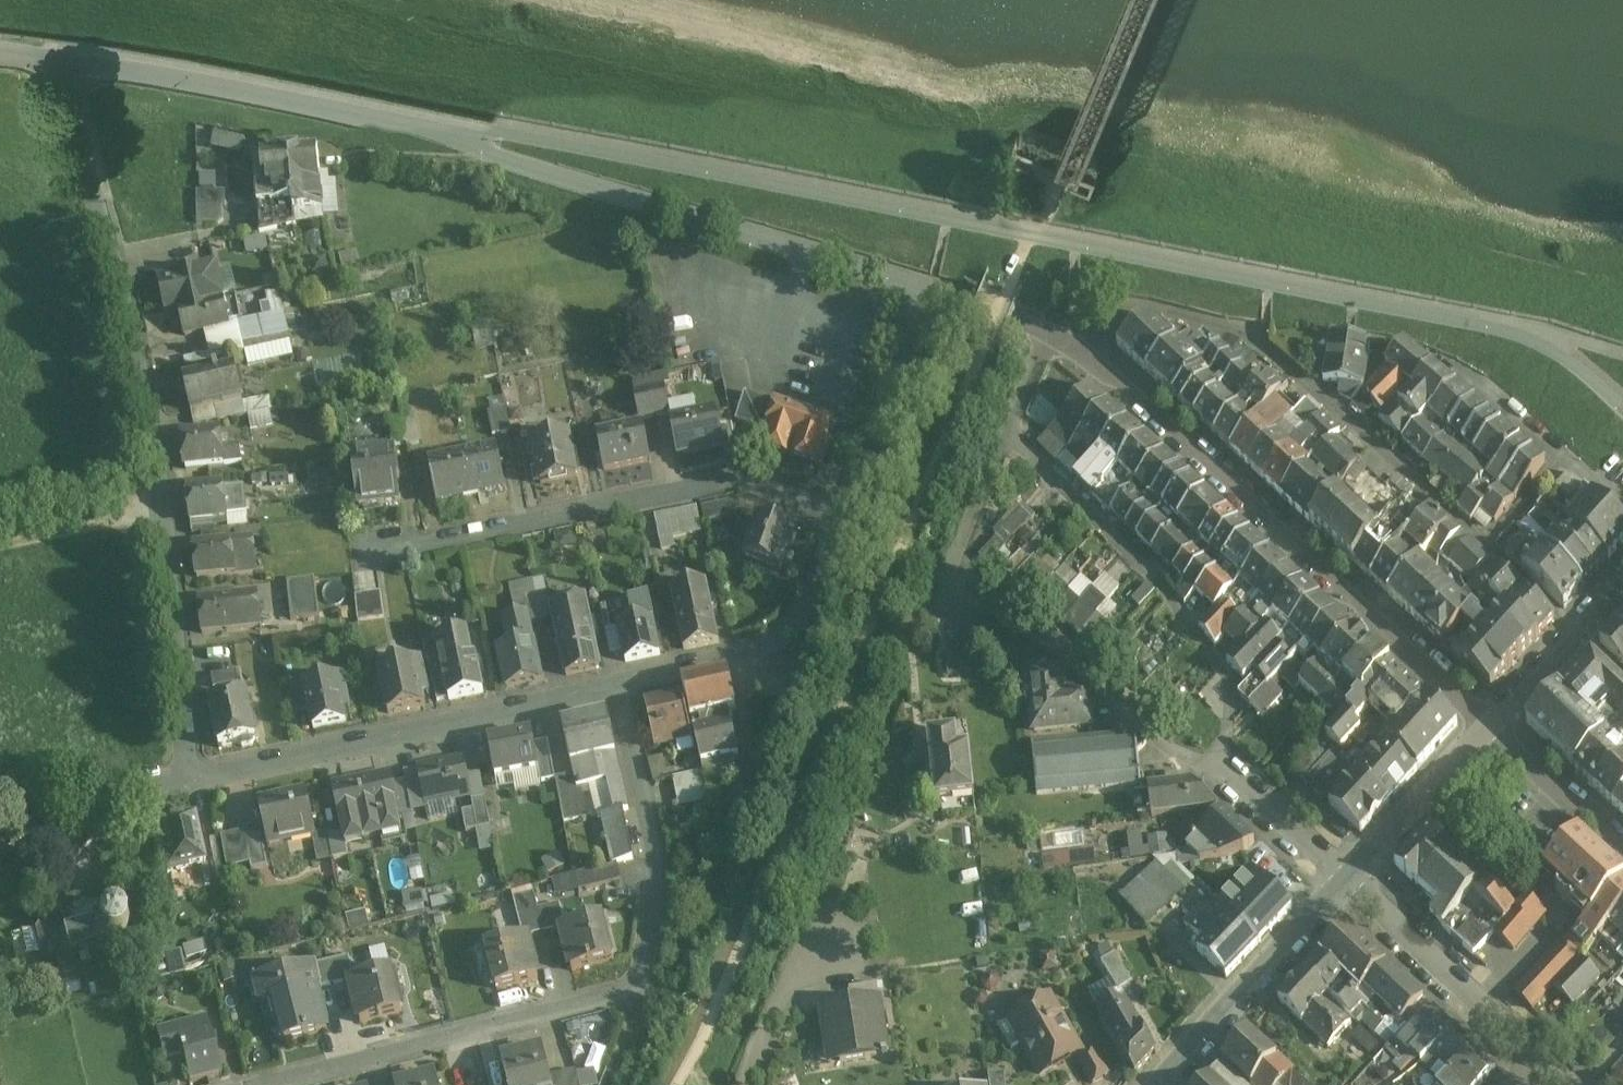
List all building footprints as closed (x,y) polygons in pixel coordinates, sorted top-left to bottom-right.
[(241,151),(244,137),(214,130),(211,145),(241,151)] [(317,149),(289,152),(293,202),(293,210),(294,210),(322,208),(317,149)] [(289,152),(261,154),(262,158),(254,159),(258,205),(293,202),(289,152)] [(198,173),(199,186),(215,186),(215,172),(198,173)] [(225,206),(225,191),(197,191),(197,207),(223,206),(225,206)] [(293,202),(258,205),(260,232),(261,232),(295,224),(295,223),(296,223),(294,210),(293,210),(293,202)] [(223,206),(197,207),(197,224),(218,223),(223,219),(223,206)] [(265,237),(244,241),(247,253),(267,249),(265,237)] [(215,265),(174,274),(174,275),(160,278),(167,311),(179,308),(222,298),(215,265)] [(407,289),(390,292),(392,303),(409,300),(407,289)] [(278,291),(266,294),(270,315),(282,312),(278,291)] [(235,296),(223,299),(229,326),(234,325),(234,324),(241,322),(235,296)] [(222,298),(179,308),(185,336),(204,332),(229,326),(223,299),(223,298),(222,298)] [(241,322),(234,324),(234,325),(238,338),(274,329),(278,345),(289,343),(283,312),(282,312),(270,315),(241,322)] [(1176,342),(1147,315),(1118,345),(1146,372),(1176,342)] [(490,322),(472,325),(476,348),(494,345),(490,322)] [(229,326),(204,332),(210,355),(225,351),(241,352),(238,338),(234,325),(229,326)] [(274,329),(238,338),(241,352),(241,354),(244,353),(278,345),(274,329)] [(1190,335),(1181,346),(1176,342),(1146,372),(1173,396),(1219,347),(1206,335),(1199,343),(1190,335)] [(1370,342),(1330,336),(1323,381),(1341,384),(1363,387),(1370,342)] [(278,345),(244,353),(248,367),(292,357),(289,343),(278,345)] [(1403,345),(1361,394),(1368,401),(1385,415),(1432,369),(1403,345)] [(1219,347),(1173,396),(1182,405),(1208,379),(1229,355),(1219,347)] [(1208,379),(1182,405),(1194,416),(1224,386),(1241,367),(1229,355),(1208,379)] [(1258,382),(1241,367),(1224,386),(1194,416),(1215,435),(1243,402),(1258,382)] [(1284,374),(1276,368),(1272,373),(1279,379),(1284,374)] [(215,373),(183,380),(191,412),(214,407),(242,400),(235,369),(218,372),(218,371),(214,372),(215,373)] [(1385,415),(1379,421),(1401,440),(1427,413),(1428,414),(1454,387),(1432,369),(1385,415)] [(667,374),(646,378),(648,390),(654,418),(670,416),(664,387),(670,386),(667,374)] [(1258,382),(1243,402),(1215,435),(1230,450),(1272,404),(1281,393),(1262,377),(1258,382)] [(1363,387),(1341,384),(1337,393),(1338,393),(1336,398),(1340,401),(1342,395),(1351,400),(1363,387)] [(1454,387),(1428,414),(1448,432),(1449,431),(1475,401),(1456,385),(1454,387)] [(1091,388),(1048,433),(1067,452),(1109,406),(1109,405),(1091,388)] [(648,390),(633,393),(639,422),(654,418),(648,390)] [(775,402),(746,393),(736,422),(765,431),(775,402)] [(1361,394),(1348,409),(1355,416),(1368,401),(1361,394)] [(242,400),(214,407),(217,421),(246,417),(242,400)] [(834,418),(775,400),(775,402),(765,431),(761,445),(819,464),(834,418)] [(1475,401),(1449,431),(1463,443),(1489,414),(1475,401)] [(1288,421),(1248,466),(1263,480),(1321,417),(1305,402),(1288,421)] [(1272,404),(1230,450),(1248,466),(1288,421),(1285,419),(1287,416),(1283,412),(1281,413),(1272,404)] [(1127,423),(1109,406),(1067,452),(1066,452),(1083,469),(1102,449),(1127,423)] [(214,407),(191,412),(194,425),(217,421),(214,407)] [(506,409),(491,412),(496,436),(511,433),(506,409)] [(269,413),(249,416),(251,429),(271,425),(269,413)] [(716,413),(669,422),(677,457),(723,448),(716,413)] [(1427,413),(1401,440),(1423,460),(1448,432),(1428,414),(1427,413)] [(1489,414),(1463,443),(1458,450),(1469,459),(1469,460),(1474,453),(1473,453),(1500,423),(1489,414)] [(416,416),(401,419),(406,445),(407,447),(422,444),(416,416)] [(1321,417),(1263,480),(1280,496),(1313,461),(1332,440),(1333,441),(1339,434),(1321,417)] [(401,419),(387,422),(393,447),(406,445),(401,419)] [(1127,423),(1102,449),(1083,469),(1074,477),(1083,486),(1102,468),(1137,431),(1127,423)] [(1500,423),(1473,453),(1474,453),(1484,461),(1479,468),(1488,475),(1493,469),(1493,470),(1519,440),(1500,423)] [(643,427),(597,437),(604,472),(650,463),(643,427)] [(1137,431),(1102,468),(1083,486),(1093,496),(1146,439),(1137,431)] [(1448,432),(1423,460),(1440,474),(1458,450),(1463,443),(1449,431),(1448,432)] [(1056,463),(1066,452),(1067,452),(1048,433),(1038,444),(1056,463)] [(220,434),(182,437),(185,470),(223,466),(223,465),(242,464),(240,446),(222,448),(220,434)] [(568,434),(532,442),(540,485),(577,478),(568,434)] [(1136,486),(1164,456),(1146,439),(1093,496),(1111,513),(1130,492),(1131,492),(1136,486)] [(1332,440),(1313,461),(1341,487),(1358,464),(1333,441),(1332,440)] [(1488,475),(1480,484),(1480,485),(1491,497),(1532,450),(1519,440),(1493,470),(1493,469),(1488,475)] [(497,450),(463,457),(471,497),(505,490),(497,450)] [(1458,450),(1440,474),(1443,477),(1441,479),(1445,482),(1447,479),(1451,483),(1469,459),(1458,450)] [(1492,497),(1481,510),(1495,523),(1514,499),(1515,500),(1546,462),(1532,450),(1491,497),(1492,497)] [(395,453),(353,458),(358,508),(400,503),(398,485),(400,485),(399,472),(397,473),(395,453)] [(1164,456),(1136,486),(1143,493),(1138,499),(1146,506),(1147,506),(1153,499),(1180,471),(1164,456)] [(463,457),(429,465),(437,504),(471,497),(463,457)] [(1469,459),(1451,483),(1456,487),(1452,491),(1456,494),(1459,490),(1468,498),(1480,485),(1480,484),(1488,475),(1479,468),(1469,460),(1469,459)] [(1313,461),(1280,496),(1310,524),(1335,495),(1339,489),(1341,487),(1313,461)] [(1386,489),(1358,464),(1341,487),(1339,489),(1366,514),(1382,527),(1383,528),(1399,508),(1406,500),(1390,486),(1386,489)] [(1180,471),(1153,499),(1158,503),(1151,510),(1147,506),(1146,506),(1126,527),(1137,537),(1147,526),(1190,480),(1180,471)] [(286,474),(256,479),(258,494),(288,490),(286,474)] [(1585,488),(1569,474),(1559,484),(1575,499),(1585,488)] [(1190,480),(1147,526),(1155,532),(1164,523),(1172,530),(1205,494),(1190,480)] [(1468,498),(1458,509),(1471,521),(1481,510),(1492,497),(1491,497),(1480,485),(1468,498)] [(224,486),(188,490),(191,521),(212,519),(227,518),(226,512),(246,510),(244,490),(224,492),(224,486)] [(1585,488),(1575,499),(1566,509),(1575,517),(1569,522),(1568,523),(1569,524),(1573,528),(1574,528),(1608,560),(1622,543),(1622,523),(1585,488)] [(1366,514),(1339,489),(1335,495),(1310,524),(1352,564),(1353,564),(1378,534),(1377,533),(1362,519),(1366,514)] [(1130,492),(1111,513),(1126,527),(1146,506),(1138,499),(1131,492),(1130,492)] [(1172,530),(1152,551),(1173,571),(1193,550),(1193,549),(1185,542),(1191,534),(1200,542),(1200,543),(1228,515),(1205,494),(1172,530)] [(1406,500),(1399,508),(1409,517),(1421,503),(1411,494),(1406,500)] [(1608,560),(1574,528),(1573,528),(1569,534),(1564,529),(1569,524),(1568,523),(1569,522),(1545,500),(1536,510),(1559,533),(1556,536),(1596,573),(1608,560)] [(728,503),(701,508),(704,523),(731,518),(728,503)] [(696,507),(654,516),(659,540),(671,538),(701,531),(696,507)] [(1378,534),(1353,564),(1371,580),(1400,544),(1417,525),(1409,517),(1399,508),(1383,528),(1382,527),(1377,533),(1378,534)] [(1014,509),(992,529),(1004,542),(1026,522),(1014,509)] [(1559,533),(1536,510),(1518,529),(1525,535),(1537,546),(1544,538),(1549,542),(1555,535),(1556,536),(1559,533)] [(1400,544),(1371,580),(1388,595),(1418,561),(1429,548),(1430,548),(1447,527),(1440,520),(1441,519),(1438,517),(1437,518),(1429,511),(1417,525),(1400,544)] [(1228,515),(1200,543),(1200,542),(1193,549),(1193,550),(1199,554),(1206,548),(1211,553),(1239,525),(1228,515)] [(795,532),(759,518),(744,557),(781,571),(795,532)] [(212,519),(191,521),(192,534),(213,531),(212,519)] [(1155,532),(1147,526),(1137,537),(1143,542),(1139,546),(1144,551),(1148,547),(1152,551),(1172,530),(1164,523),(1155,532)] [(1447,527),(1430,548),(1439,556),(1461,532),(1451,523),(1447,527)] [(1239,525),(1211,553),(1205,559),(1205,560),(1185,581),(1176,591),(1185,603),(1223,564),(1225,561),(1251,536),(1239,525)] [(229,530),(201,533),(202,546),(231,543),(229,530)] [(1461,532),(1439,556),(1449,564),(1471,541),(1461,532)] [(1537,546),(1525,535),(1506,556),(1522,571),(1541,550),(1537,546)] [(1556,536),(1555,535),(1549,542),(1542,551),(1541,551),(1583,588),(1596,573),(1556,536)] [(1225,561),(1223,564),(1242,581),(1270,553),(1251,536),(1225,561)] [(996,537),(978,556),(988,565),(995,558),(1006,547),(996,537)] [(671,538),(659,540),(662,551),(674,549),(671,538)] [(202,546),(193,547),(196,578),(234,574),(234,573),(255,571),(252,541),(202,546)] [(1471,541),(1449,564),(1459,573),(1480,550),(1471,541)] [(1193,550),(1173,571),(1185,581),(1205,560),(1199,554),(1193,550)] [(1480,550),(1459,573),(1470,582),(1473,578),(1482,569),(1490,560),(1480,550)] [(1583,588),(1541,551),(1542,551),(1541,550),(1522,571),(1564,609),(1583,588)] [(1020,552),(1002,570),(1012,579),(1029,561),(1020,552)] [(1288,570),(1270,553),(1242,581),(1235,588),(1215,609),(1199,626),(1216,645),(1226,635),(1260,599),(1260,598),(1288,570)] [(988,565),(980,572),(988,581),(1003,565),(995,558),(988,565)] [(1029,561),(1012,579),(1031,597),(1049,578),(1030,560),(1029,561)] [(1418,561),(1388,595),(1406,612),(1436,578),(1418,561)] [(1554,620),(1500,569),(1491,578),(1482,569),(1473,578),(1476,581),(1501,605),(1538,638),(1554,620)] [(1264,624),(1273,616),(1304,585),(1288,570),(1260,598),(1260,599),(1226,635),(1240,649),(1264,624)] [(1216,571),(1196,592),(1215,609),(1235,588),(1216,571)] [(1070,588),(1081,598),(1093,585),(1082,575),(1070,588)] [(1055,576),(1037,595),(1051,609),(1069,589),(1055,576)] [(315,578),(287,581),(291,621),(319,618),(315,578)] [(1436,578),(1406,612),(1424,629),(1454,595),(1457,591),(1451,579),(1444,585),(1436,578)] [(546,579),(533,582),(536,596),(541,620),(541,621),(553,618),(550,604),(551,604),(546,579)] [(1482,602),(1479,604),(1491,615),(1494,611),(1501,605),(1476,581),(1468,589),(1482,602)] [(1148,583),(1131,600),(1138,607),(1155,591),(1148,583)] [(1273,616),(1289,630),(1290,630),(1320,600),(1304,585),(1273,616)] [(706,587),(687,591),(690,605),(681,607),(683,615),(676,616),(684,650),(718,643),(706,587)] [(1092,588),(1063,621),(1078,634),(1096,614),(1107,602),(1092,588)] [(1068,591),(1053,609),(1062,617),(1078,600),(1068,591)] [(380,592),(355,596),(358,621),(384,618),(380,592)] [(1468,594),(1461,601),(1472,611),(1475,608),(1468,594)] [(1454,595),(1424,629),(1442,646),(1461,625),(1472,612),(1472,611),(1461,601),(1454,595)] [(236,598),(199,602),(203,634),(239,630),(239,629),(261,626),(257,596),(236,599),(236,598)] [(536,596),(513,602),(517,617),(527,615),(528,623),(541,620),(536,596)] [(551,604),(550,604),(553,618),(566,676),(600,669),(584,597),(551,604)] [(647,600),(630,603),(635,625),(618,628),(625,663),(660,655),(647,600)] [(1320,600),(1290,630),(1289,630),(1280,639),(1281,640),(1252,669),(1256,674),(1268,685),(1291,660),(1299,653),(1305,646),(1306,647),(1337,615),(1320,600)] [(1501,605),(1494,611),(1499,616),(1486,630),(1478,623),(1481,620),(1472,612),(1461,625),(1477,639),(1457,661),(1491,691),(1538,639),(1538,638),(1501,605)] [(1174,615),(1167,606),(1156,618),(1166,624),(1174,615)] [(1096,614),(1078,634),(1097,652),(1115,632),(1096,614)] [(517,617),(503,621),(509,648),(499,651),(507,688),(541,681),(528,623),(527,615),(517,617)] [(1374,650),(1337,615),(1306,647),(1305,646),(1299,653),(1310,664),(1317,655),(1323,661),(1308,677),(1300,685),(1301,686),(1321,705),(1322,706),(1374,650)] [(1280,639),(1264,624),(1240,649),(1227,662),(1243,678),(1252,669),(1281,640),(1280,639)] [(1616,627),(1601,644),(1622,665),(1622,634),(1616,627)] [(466,634),(436,641),(449,700),(449,701),(483,693),(476,659),(472,660),(466,634)] [(970,637),(957,638),(960,665),(973,663),(970,637)] [(436,641),(423,644),(426,659),(428,659),(437,702),(449,700),(436,641)] [(392,649),(376,652),(379,669),(399,665),(398,663),(395,663),(392,649)] [(958,650),(946,651),(948,676),(960,674),(958,650)] [(1125,650),(1111,665),(1120,674),(1134,658),(1125,650)] [(1374,650),(1322,706),(1321,705),(1320,706),(1338,722),(1353,706),(1390,665),(1374,650)] [(1591,654),(1574,672),(1578,676),(1581,673),(1608,700),(1622,719),(1622,718),(1622,684),(1591,654)] [(1249,704),(1262,716),(1282,695),(1274,688),(1283,679),(1296,691),(1301,686),(1300,685),(1308,677),(1291,660),(1268,685),(1249,704)] [(379,669),(379,670),(388,715),(424,707),(421,692),(428,690),(421,661),(399,665),(379,669)] [(1355,708),(1326,738),(1341,752),(1371,721),(1365,715),(1373,707),(1402,676),(1390,665),(1353,706),(1355,708)] [(1062,667),(1028,670),(1034,731),(1091,726),(1087,691),(1065,693),(1062,667)] [(727,671),(682,681),(702,763),(733,756),(738,755),(728,711),(736,710),(727,671)] [(236,672),(211,676),(213,688),(238,684),(236,672)] [(1608,700),(1581,673),(1578,676),(1574,672),(1558,690),(1606,734),(1622,719),(1608,700)] [(1256,674),(1238,693),(1249,704),(1268,685),(1256,674)] [(1426,698),(1402,676),(1373,707),(1388,721),(1382,723),(1378,727),(1380,729),(1383,732),(1386,729),(1391,734),(1396,729),(1397,729),(1426,698)] [(336,678),(305,685),(309,709),(313,729),(346,723),(342,707),(349,705),(344,677),(337,678),(336,678)] [(305,685),(291,687),(296,712),(309,709),(305,685)] [(1175,688),(1158,705),(1169,716),(1185,698),(1175,688)] [(1558,690),(1526,723),(1594,788),(1622,757),(1622,750),(1606,734),(1558,690)] [(247,697),(210,705),(220,749),(237,745),(242,748),(252,746),(255,741),(256,741),(247,697)] [(683,698),(646,706),(656,748),(677,743),(679,754),(695,750),(683,698)] [(1426,698),(1397,729),(1396,729),(1391,734),(1385,741),(1388,743),(1418,771),(1457,727),(1426,698)] [(607,716),(562,726),(577,789),(607,783),(600,757),(615,754),(607,716)] [(1622,719),(1606,734),(1622,750),(1622,718),(1622,719)] [(1373,724),(1364,734),(1370,740),(1380,729),(1378,727),(1378,728),(1373,724)] [(531,734),(489,742),(496,778),(538,770),(533,745),(531,734)] [(956,734),(929,737),(937,800),(974,796),(969,750),(958,752),(956,734)] [(1138,734),(1032,744),(1037,795),(1141,785),(1138,752),(1147,743),(1138,734)] [(1362,736),(1339,761),(1357,777),(1357,776),(1379,752),(1362,736)] [(548,742),(533,745),(538,770),(540,783),(555,780),(556,779),(548,742)] [(1418,771),(1388,743),(1379,752),(1357,776),(1388,803),(1418,771)] [(1314,747),(1292,771),(1302,780),(1324,756),(1314,747)] [(629,811),(615,754),(600,757),(607,783),(614,813),(602,815),(613,865),(633,860),(623,812),(629,811)] [(1339,761),(1331,754),(1305,783),(1330,806),(1357,777),(1339,761)] [(733,756),(702,763),(706,781),(738,773),(733,756)] [(1594,788),(1613,806),(1622,795),(1622,757),(1594,788)] [(464,759),(417,770),(425,807),(472,796),(464,759)] [(701,773),(673,779),(679,809),(707,803),(701,773)] [(391,775),(332,788),(341,827),(342,827),(343,835),(346,847),(402,835),(398,815),(400,814),(391,775)] [(1388,803),(1357,776),(1357,777),(1330,806),(1361,833),(1388,803)] [(573,797),(569,777),(556,779),(555,780),(564,822),(583,819),(578,796),(573,797)] [(1190,782),(1148,787),(1152,817),(1216,809),(1218,808),(1190,782)] [(306,794),(259,804),(268,847),(313,837),(316,837),(315,836),(306,794)] [(1613,806),(1615,807),(1622,815),(1622,795),(1613,806)] [(485,798),(471,801),(473,810),(478,831),(491,828),(485,798)] [(473,810),(462,812),(466,833),(478,831),(473,810)] [(1222,812),(1187,848),(1200,860),(1200,861),(1244,853),(1254,843),(1222,812)] [(194,817),(157,825),(168,874),(187,870),(186,867),(204,863),(194,817)] [(85,844),(60,822),(51,831),(77,854),(85,844)] [(491,828),(478,831),(481,847),(494,845),(491,828)] [(1429,828),(1395,865),(1418,886),(1452,850),(1429,828)] [(1130,855),(1173,852),(1172,833),(1146,835),(1146,831),(1129,832),(1130,855)] [(328,833),(315,836),(316,837),(313,837),(318,864),(333,861),(328,838),(329,838),(328,833)] [(329,838),(328,838),(333,861),(348,858),(346,847),(343,835),(329,838)] [(1544,874),(1545,874),(1545,875),(1561,890),(1556,895),(1571,910),(1576,904),(1591,918),(1567,943),(1581,957),(1598,939),(1622,912),(1622,880),(1578,838),(1544,874)] [(261,839),(246,842),(251,871),(267,867),(261,839)] [(66,865),(41,843),(32,852),(58,875),(66,865)] [(1043,853),(1044,867),(1097,864),(1096,850),(1043,853)] [(1515,910),(1452,850),(1418,886),(1423,891),(1417,900),(1441,925),(1474,955),(1487,940),(1515,910)] [(559,856),(544,863),(549,874),(564,867),(559,856)] [(1157,863),(1128,890),(1135,897),(1128,904),(1147,925),(1183,891),(1157,863)] [(617,865),(575,876),(579,893),(621,882),(617,865)] [(1292,910),(1244,865),(1241,865),(1210,898),(1231,918),(1260,944),(1292,910)] [(109,893),(44,909),(48,924),(38,926),(35,931),(9,937),(15,961),(40,954),(46,957),(49,957),(49,958),(52,958),(51,956),(56,955),(60,972),(74,969),(75,968),(72,956),(77,955),(77,954),(100,944),(96,942),(92,937),(91,929),(92,922),(96,916),(102,912),(109,911),(116,912),(109,893)] [(534,894),(513,900),(523,938),(527,937),(527,938),(544,934),(538,910),(534,894)] [(1515,910),(1524,917),(1535,904),(1526,897),(1515,910)] [(1210,898),(1184,925),(1205,945),(1231,918),(1210,898)] [(560,905),(538,910),(544,934),(561,930),(561,928),(565,927),(560,905)] [(126,936),(128,929),(126,922),(122,916),(116,912),(109,911),(102,912),(96,916),(92,922),(91,929),(92,937),(96,942),(100,944),(102,946),(109,948),(117,946),(122,942),(126,936)] [(1598,939),(1617,956),(1622,949),(1622,912),(1598,939)] [(565,927),(561,928),(561,930),(572,972),(613,961),(602,918),(565,927)] [(1260,944),(1231,918),(1205,945),(1198,953),(1226,980),(1260,944)] [(1382,961),(1346,928),(1320,956),(1344,979),(1359,993),(1363,990),(1359,986),(1382,961)] [(523,938),(486,947),(497,991),(538,980),(527,938),(527,937),(523,938)] [(1487,940),(1474,955),(1485,965),(1498,951),(1487,940)] [(1108,945),(1099,950),(1105,960),(1114,955),(1108,945)] [(196,947),(184,949),(188,970),(200,968),(196,947)] [(180,952),(165,957),(170,975),(185,971),(180,952)] [(1556,952),(1519,991),(1535,1006),(1553,987),(1572,967),(1556,952)] [(1105,960),(1101,962),(1117,989),(1131,981),(1115,954),(1114,955),(1105,960)] [(1344,979),(1320,956),(1305,972),(1329,995),(1344,979)] [(349,958),(327,963),(333,987),(350,982),(350,981),(354,980),(349,958)] [(1580,959),(1553,987),(1573,1006),(1599,979),(1580,959)] [(327,963),(314,966),(320,989),(320,990),(333,987),(327,963)] [(1423,998),(1386,964),(1364,988),(1401,1023),(1423,998)] [(314,966),(255,981),(260,1005),(275,1001),(279,1017),(285,1043),(327,1033),(316,990),(320,989),(314,966)] [(112,992),(77,978),(74,969),(60,972),(60,973),(39,980),(44,993),(48,1002),(67,995),(69,1004),(112,993),(112,992)] [(354,980),(350,981),(350,982),(361,1025),(402,1014),(391,971),(354,980)] [(1329,995),(1305,972),(1279,1000),(1328,1049),(1351,1025),(1325,999),(1328,996),(1329,995)] [(1359,993),(1344,979),(1329,995),(1328,996),(1354,1021),(1362,1014),(1358,1010),(1363,1006),(1355,998),(1359,993)] [(877,984),(849,989),(851,1004),(879,999),(877,984)] [(1157,1053),(1122,993),(1096,1008),(1135,1076),(1157,1053)] [(851,1004),(820,1009),(829,1065),(883,1056),(883,1059),(890,1057),(890,1054),(888,1054),(879,999),(851,1004)] [(1052,999),(1010,1023),(1039,1075),(1081,1051),(1052,999)] [(275,1001),(260,1005),(264,1021),(279,1017),(275,1001)] [(1372,1003),(1366,1009),(1374,1017),(1381,1010),(1372,1003)] [(1433,1008),(1399,1043),(1410,1053),(1444,1017),(1433,1008)] [(1374,1017),(1366,1025),(1375,1035),(1383,1026),(1374,1017)] [(1410,1053),(1403,1060),(1408,1065),(1415,1057),(1421,1063),(1455,1028),(1444,1017),(1410,1053)] [(206,1019),(156,1033),(162,1056),(180,1051),(181,1055),(189,1084),(221,1076),(206,1019)] [(1455,1028),(1421,1063),(1441,1081),(1474,1045),(1455,1028)] [(1248,1033),(1223,1061),(1250,1084),(1279,1084),(1291,1071),(1248,1033)] [(1437,1084),(1479,1084),(1497,1066),(1474,1045),(1441,1081),(1437,1084)] [(501,1060),(508,1084),(552,1084),(551,1078),(543,1050),(501,1060)] [(1108,1076),(1094,1051),(1079,1059),(1093,1084),(1108,1076)] [(1605,1077),(1613,1084),(1614,1084),(1622,1076),(1622,1058),(1605,1077)] [(1203,1084),(1242,1084),(1221,1066),(1203,1084)] [(1291,1071),(1279,1084),(1308,1084),(1291,1071)] [(551,1078),(552,1084),(579,1084),(576,1072),(551,1078)] [(988,1075),(990,1084),(1005,1084),(1003,1073),(988,1075)] [(405,1084),(439,1084),(437,1077),(405,1084)]
